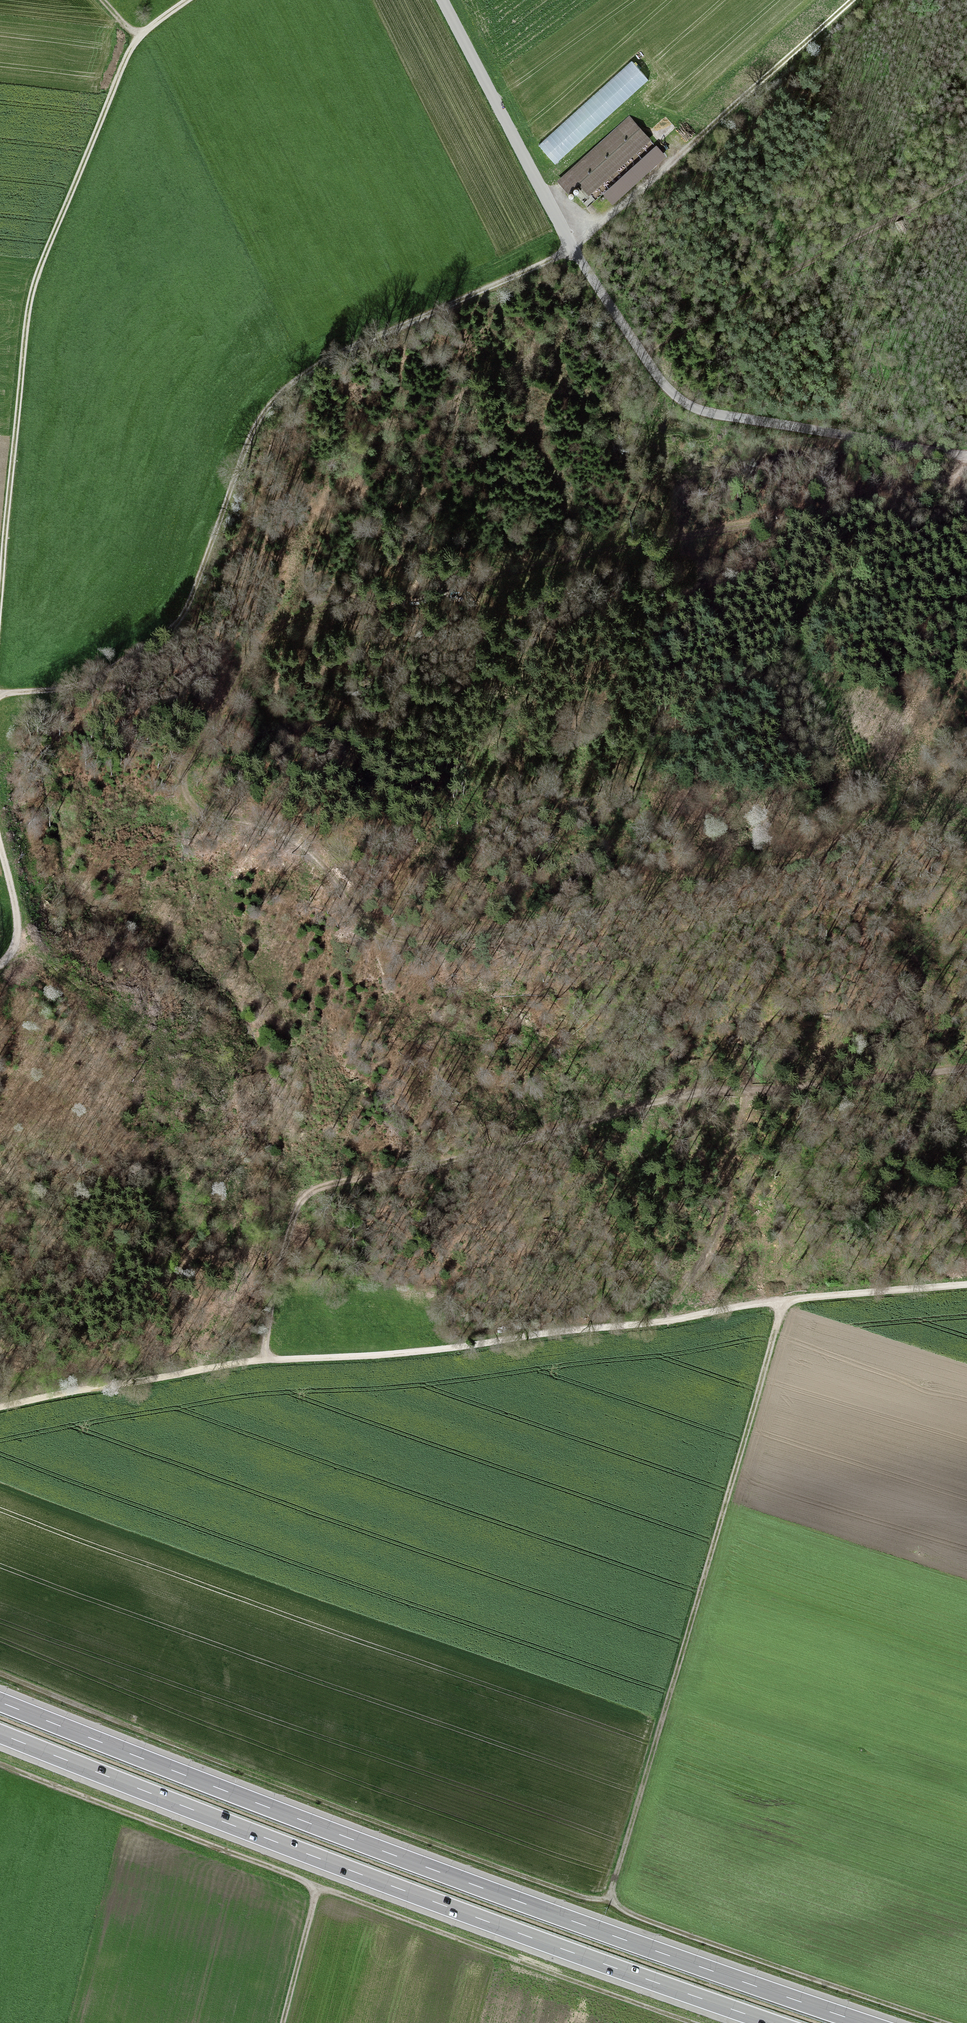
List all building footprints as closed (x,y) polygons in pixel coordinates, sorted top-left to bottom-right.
[(556,181),(566,193),(580,182),(586,189),(648,138),(631,118),(556,181)]
